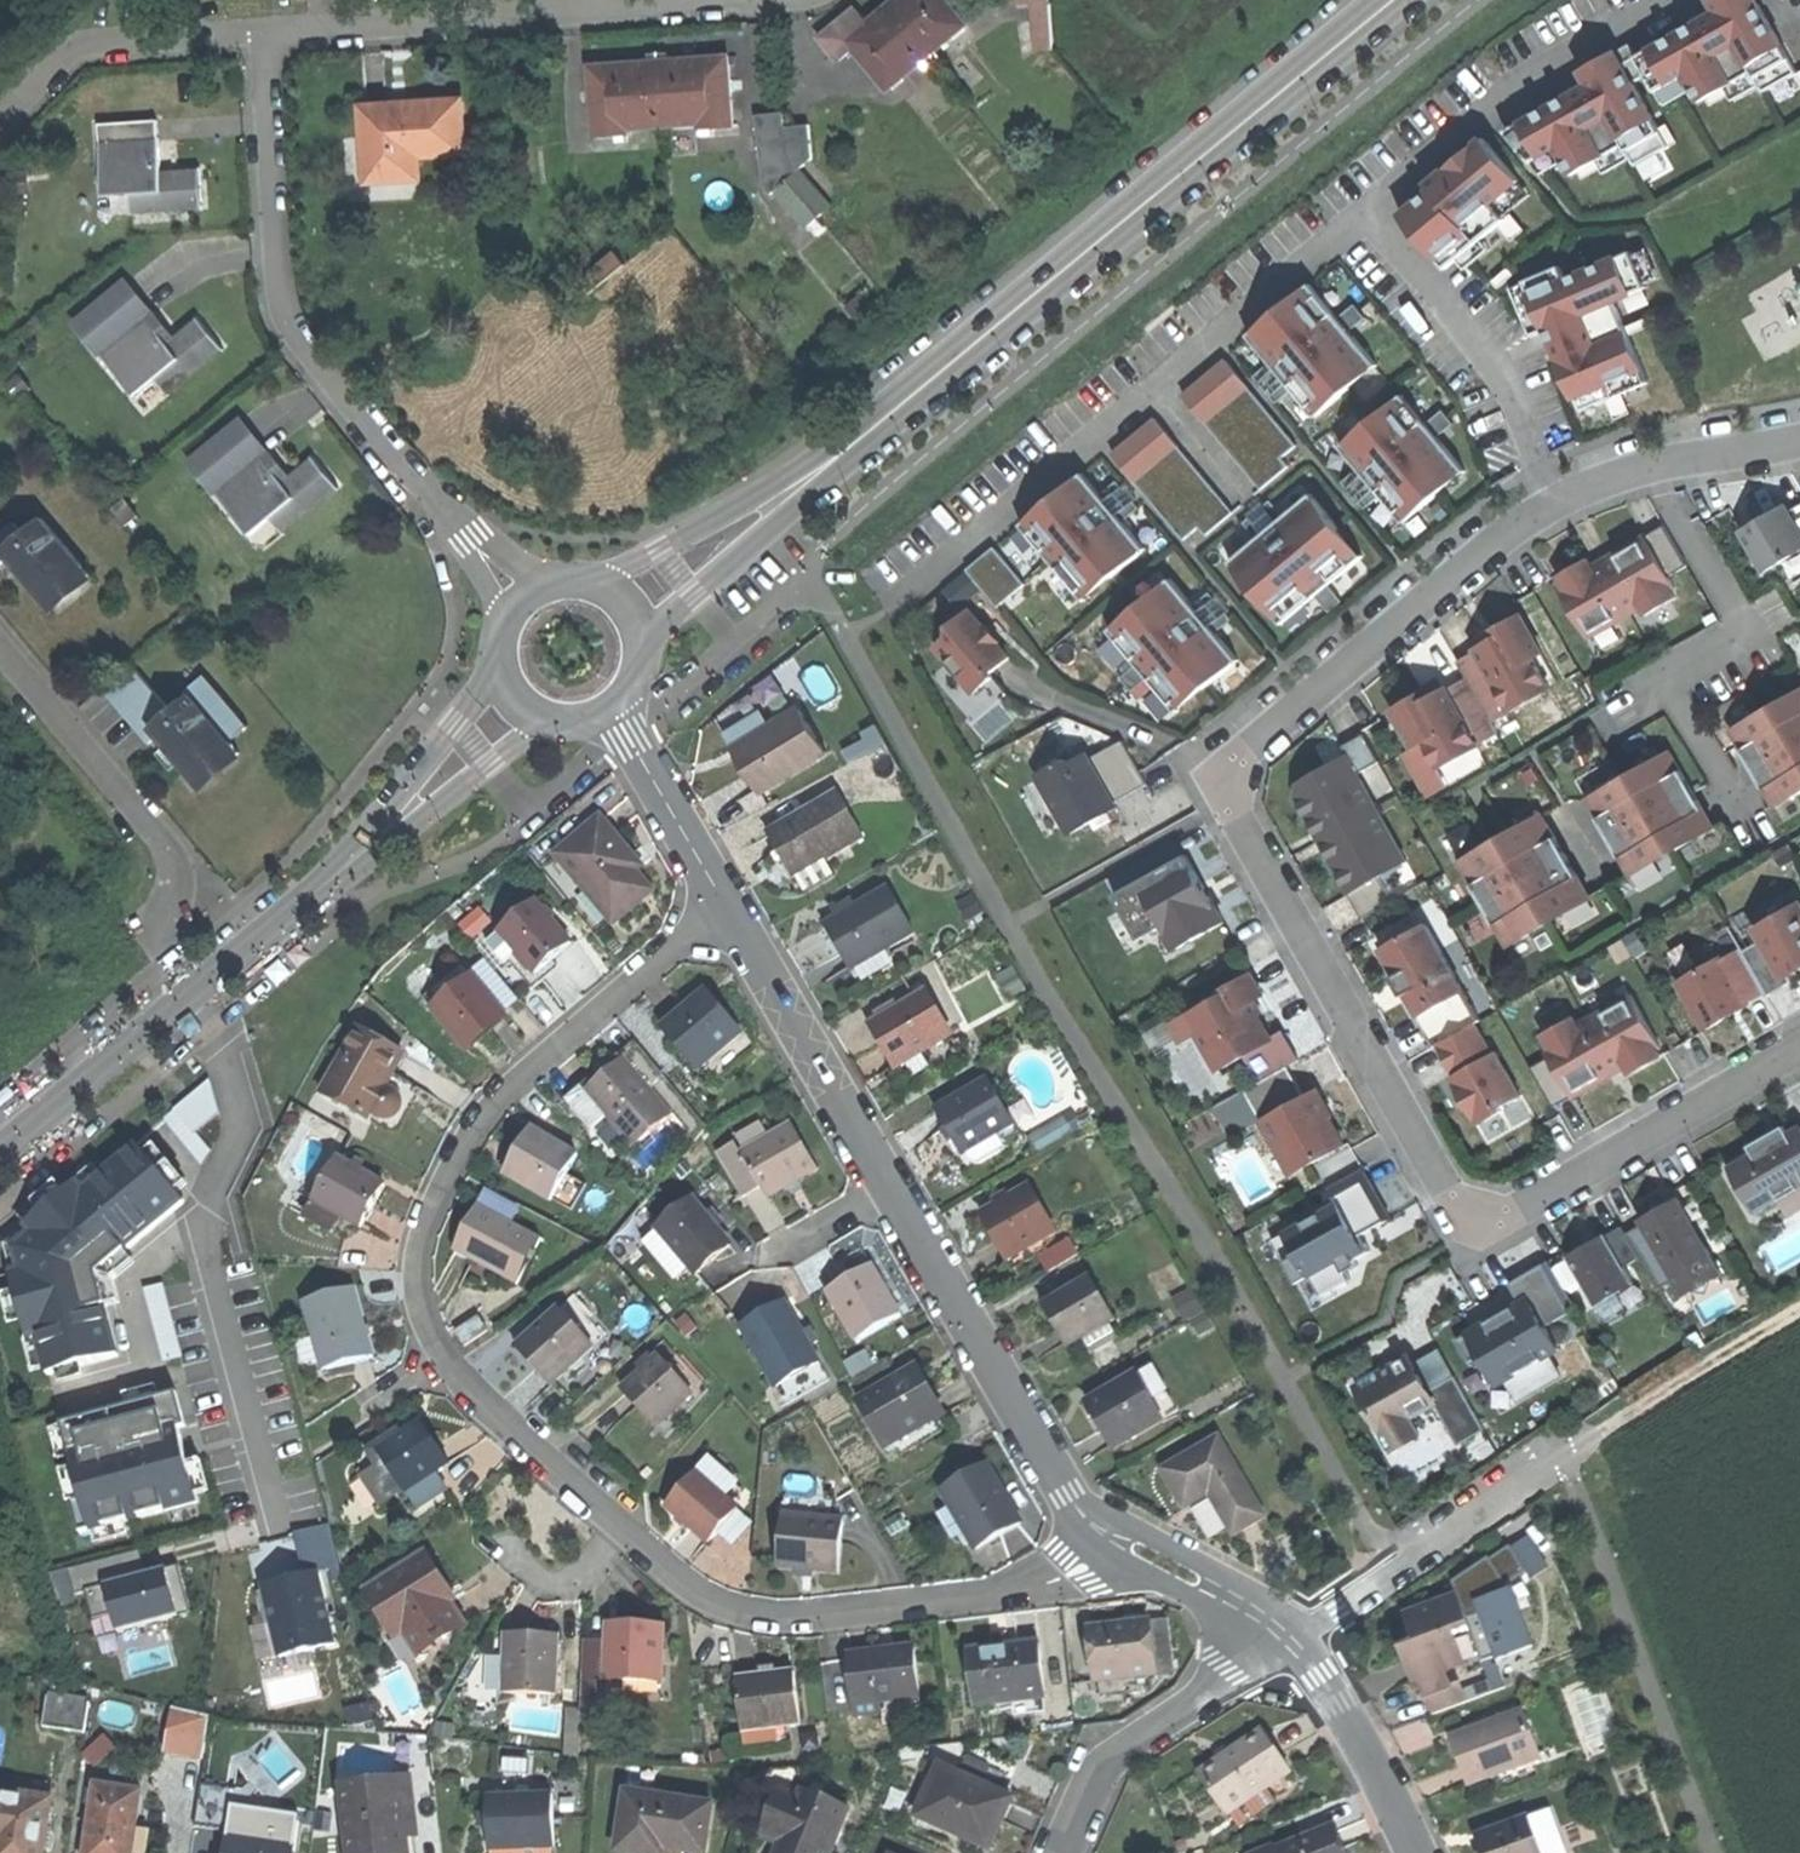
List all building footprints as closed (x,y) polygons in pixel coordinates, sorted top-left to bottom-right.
[(890,6),(930,55),(969,23),(951,0),(896,0),(890,6)] [(1042,50),(1059,48),(1055,0),(1038,2),(1042,50)] [(1583,72),(1590,86),(1583,90),(1583,89),(1564,99),(1507,132),(1532,162),(1557,148),(1572,176),(1579,172),(1584,179),(1602,169),(1598,161),(1624,146),(1636,167),(1678,143),(1668,125),(1661,129),(1635,84),(1648,77),(1657,92),(1685,75),(1701,103),(1708,99),(1712,107),(1730,96),(1726,88),(1753,73),(1765,93),(1799,74),(1757,0),(1711,0),(1719,13),(1712,16),(1711,15),(1696,24),(1638,58),(1631,45),(1583,72)] [(891,88),(930,55),(890,6),(872,19),(861,6),(847,17),(825,35),(843,58),(857,47),(891,88)] [(691,56),(663,58),(667,121),(704,119),(705,125),(737,123),(733,54),(691,56)] [(625,60),(594,62),(599,132),(632,129),(632,124),(667,121),(663,58),(625,60)] [(425,152),(473,148),(469,94),(418,97),(367,101),(372,178),(426,174),(425,152)] [(788,106),(760,108),(766,181),(774,189),(779,185),(811,223),(833,204),(802,166),(817,154),(814,120),(790,121),(788,106)] [(131,210),(204,204),(203,188),(201,168),(162,170),(158,118),(108,122),(109,141),(100,141),(104,184),(129,183),(130,193),(131,210)] [(99,122),(100,141),(109,141),(108,122),(99,122)] [(1440,175),(1427,185),(1431,190),(1401,216),(1446,269),(1505,220),(1492,205),(1520,182),(1484,139),(1440,175)] [(104,195),(130,193),(129,183),(104,184),(104,195)] [(619,249),(580,280),(591,293),(629,262),(619,249)] [(1531,338),(1546,331),(1550,340),(1581,412),(1608,401),(1624,394),(1650,383),(1631,339),(1628,331),(1616,302),(1648,288),(1633,252),(1568,280),(1562,266),(1510,288),(1531,338)] [(127,281),(76,322),(130,387),(150,370),(157,378),(168,392),(224,346),(210,329),(200,316),(169,341),(149,316),(150,310),(142,299),(127,281)] [(1377,367),(1379,366),(1351,332),(1339,318),(1312,284),(1309,285),(1312,288),(1285,309),(1283,307),(1249,336),(1271,363),(1277,370),(1309,343),(1320,356),(1288,383),(1294,390),(1317,417),(1351,389),(1349,386),(1375,364),(1377,367)] [(1356,305),(1339,318),(1351,332),(1367,318),(1356,305)] [(1628,331),(1631,339),(1651,330),(1647,322),(1628,331)] [(1288,383),(1320,356),(1309,343),(1277,370),(1283,377),(1288,383)] [(1299,445),(1227,359),(1184,395),(1262,489),(1290,466),(1283,458),(1299,445)] [(1277,370),(1271,363),(1255,376),(1261,383),(1277,370)] [(136,395),(157,378),(150,370),(130,387),(136,395)] [(1294,390),(1288,383),(1272,396),(1277,403),(1294,390)] [(1632,414),(1624,394),(1608,401),(1616,421),(1632,414)] [(1465,472),(1467,471),(1438,437),(1427,423),(1405,398),(1405,397),(1403,395),(1398,399),(1398,401),(1340,447),(1359,468),(1364,475),(1397,449),(1407,461),(1376,489),(1381,496),(1404,523),(1439,494),(1436,491),(1462,469),(1465,472)] [(1444,410),(1427,423),(1438,437),(1454,424),(1444,410)] [(246,526),(267,509),(273,517),(283,530),(340,485),(326,468),(315,455),(284,480),(264,455),(262,447),(259,438),(243,418),(192,461),(246,526)] [(1234,512),(1156,418),(1113,454),(1185,540),(1200,527),(1207,535),(1234,512)] [(1376,489),(1407,461),(1397,449),(1364,475),(1370,482),(1376,489)] [(1364,475),(1359,468),(1342,481),(1348,488),(1364,475)] [(1083,473),(1021,525),(1084,601),(1086,600),(1083,597),(1110,575),(1113,578),(1147,549),(1123,521),(1118,515),(1114,509),(1107,501),(1101,494),(1083,473)] [(1117,481),(1101,494),(1107,501),(1123,488),(1117,481)] [(1381,496),(1376,489),(1359,502),(1365,509),(1381,496)] [(1280,622),(1282,624),(1316,596),(1329,584),(1364,557),(1362,555),(1359,557),(1338,530),(1341,528),(1312,494),(1284,516),(1277,522),(1271,527),(1264,533),(1257,539),(1230,562),(1259,596),(1262,594),(1284,620),(1280,622)] [(1277,522),(1284,516),(1272,500),(1265,506),(1277,522)] [(1134,502),(1118,515),(1123,521),(1139,508),(1134,502)] [(1742,531),(1766,572),(1799,552),(1799,530),(1786,506),(1765,518),(1742,531)] [(252,533),(273,517),(267,509),(246,526),(252,533)] [(83,561),(44,516),(26,532),(17,521),(0,535),(0,564),(0,565),(11,556),(18,550),(25,559),(19,564),(26,573),(51,603),(73,585),(66,575),(83,561)] [(1257,539),(1264,533),(1251,517),(1244,522),(1257,539)] [(1665,525),(1644,537),(1669,578),(1689,566),(1665,525)] [(1675,588),(1669,578),(1644,537),(1603,562),(1592,568),(1588,561),(1559,578),(1563,585),(1559,587),(1589,638),(1642,607),(1646,615),(1675,598),(1671,590),(1675,588)] [(967,569),(998,607),(1025,584),(994,546),(967,569)] [(11,556),(19,564),(25,559),(18,550),(11,556)] [(1111,629),(1109,630),(1137,665),(1148,678),(1176,712),(1178,711),(1176,708),(1203,686),(1205,689),(1239,660),(1216,632),(1210,625),(1206,620),(1200,612),(1194,605),(1172,578),(1137,607),(1139,610),(1113,632),(1111,629)] [(1342,601),(1329,584),(1316,596),(1329,612),(1342,601)] [(1194,605),(1200,612),(1216,599),(1210,592),(1194,605)] [(953,632),(936,647),(974,693),(993,678),(990,674),(999,666),(1010,658),(985,626),(984,627),(970,610),(949,627),(953,632)] [(1210,625),(1216,632),(1232,619),(1226,612),(1210,625)] [(1521,615),(1492,631),(1496,638),(1487,643),(1476,649),(1478,652),(1459,663),(1468,679),(1493,722),(1551,689),(1534,659),(1543,654),(1535,641),(1531,633),(1532,633),(1521,615)] [(1483,636),(1487,643),(1496,638),(1492,631),(1487,634),(1483,636)] [(1132,691),(1148,678),(1137,665),(1121,678),(1132,691)] [(216,755),(251,725),(208,673),(187,690),(190,694),(173,708),(139,667),(110,691),(152,742),(161,735),(168,729),(176,738),(169,744),(176,753),(183,762),(201,782),(223,763),(216,755)] [(1446,688),(1436,693),(1427,698),(1424,692),(1392,710),(1413,748),(1424,741),(1440,769),(1480,747),(1478,744),(1499,733),(1493,722),(1468,679),(1448,690),(1446,688)] [(1429,689),(1424,692),(1427,698),(1436,693),(1432,687),(1429,689)] [(1732,732),(1775,806),(1799,791),(1799,693),(1775,707),(1732,732)] [(748,770),(761,791),(827,751),(800,706),(771,724),(762,709),(725,731),(734,746),(770,725),(774,732),(739,754),(748,770)] [(878,724),(864,731),(874,748),(887,741),(878,724)] [(734,746),(739,754),(774,732),(770,725),(734,746)] [(161,735),(169,744),(176,738),(168,729),(161,735)] [(175,768),(183,762),(176,753),(169,744),(160,751),(175,768)] [(1624,779),(1588,800),(1631,875),(1714,827),(1671,752),(1635,773),(1657,810),(1646,816),(1624,779)] [(1317,839),(1347,893),(1409,859),(1350,753),(1296,783),(1292,795),(1317,839)] [(1103,786),(1085,754),(1065,766),(1062,760),(1037,775),(1071,834),(1116,808),(1103,786)] [(1631,775),(1624,779),(1646,816),(1657,810),(1635,773),(1631,775)] [(840,796),(770,838),(780,855),(795,881),(798,880),(828,862),(864,840),(840,796)] [(1496,842),(1460,863),(1508,946),(1591,898),(1543,815),(1507,836),(1531,877),(1520,883),(1496,842)] [(556,855),(614,923),(652,890),(636,871),(633,867),(627,861),(633,856),(600,818),(556,855)] [(1502,839),(1496,842),(1520,883),(1531,877),(1507,836),(1502,839)] [(1189,854),(1119,893),(1143,937),(1165,925),(1178,948),(1226,922),(1205,883),(1189,854)] [(642,866),(633,856),(627,861),(633,867),(636,871),(642,866)] [(838,878),(828,862),(798,880),(808,896),(838,878)] [(913,933),(889,889),(825,926),(838,950),(856,980),(892,960),(886,949),(913,933)] [(558,957),(573,945),(538,904),(492,942),(509,962),(519,954),(536,974),(539,972),(558,957)] [(1745,955),(1767,993),(1769,996),(1792,982),(1789,977),(1799,971),(1799,904),(1756,930),(1762,941),(1754,946),(1755,948),(1745,955)] [(1429,924),(1383,949),(1411,998),(1422,1018),(1467,993),(1429,924)] [(1722,935),(1671,960),(1679,978),(1731,952),(1722,935)] [(546,981),(539,972),(536,974),(519,954),(509,962),(532,991),(546,981)] [(1721,958),(1679,983),(1707,1031),(1737,1013),(1749,1006),(1748,1003),(1767,993),(1745,955),(1726,965),(1721,958)] [(1212,1000),(1186,1015),(1218,1071),(1244,1056),(1259,1082),(1287,1067),(1299,1060),(1282,1031),(1270,1038),(1257,1017),(1255,1018),(1252,1014),(1248,1006),(1263,996),(1250,974),(1210,997),(1212,1000)] [(487,1032),(505,1016),(472,977),(433,1009),(466,1050),(487,1032)] [(705,989),(700,994),(721,1017),(738,1036),(743,1030),(705,989)] [(879,1019),(871,1024),(883,1047),(894,1066),(905,1061),(914,1078),(951,1055),(942,1038),(949,1033),(926,992),(899,1008),(879,1019)] [(1483,1020),(1467,993),(1422,1018),(1437,1045),(1475,1024),(1483,1020)] [(699,1071),(738,1036),(721,1017),(700,994),(662,1029),(699,1071)] [(1532,1068),(1555,1107),(1616,1072),(1627,1066),(1631,1074),(1660,1057),(1656,1050),(1660,1047),(1631,996),(1577,1025),(1573,1019),(1544,1036),(1548,1042),(1543,1045),(1550,1057),(1532,1068)] [(877,1015),(879,1019),(899,1008),(897,1004),(877,1015)] [(1437,1045),(1455,1076),(1493,1055),(1475,1024),(1437,1045)] [(366,1126),(371,1121),(386,1133),(395,1133),(402,1129),(405,1126),(407,1121),(408,1113),(404,1105),(389,1094),(408,1068),(365,1037),(324,1095),(366,1126)] [(1493,1055),(1455,1076),(1452,1078),(1457,1086),(1460,1084),(1468,1098),(1464,1100),(1478,1125),(1501,1112),(1499,1109),(1520,1097),(1496,1053),(1493,1055)] [(673,1114),(627,1058),(624,1060),(618,1055),(599,1070),(576,1090),(578,1094),(580,1099),(599,1124),(608,1117),(634,1147),(673,1114)] [(1260,1121),(1276,1150),(1281,1147),(1296,1173),(1343,1146),(1324,1113),(1312,1092),(1304,1097),(1287,1067),(1259,1082),(1245,1091),(1261,1121),(1260,1121)] [(987,1081),(938,1110),(952,1136),(963,1156),(967,1154),(972,1162),(979,1164),(1005,1148),(998,1136),(1014,1127),(987,1081)] [(208,1083),(167,1119),(203,1159),(214,1149),(200,1133),(229,1107),(208,1083)] [(1460,1084),(1457,1086),(1461,1094),(1464,1100),(1468,1098),(1460,1084)] [(1063,1115),(1030,1132),(1039,1148),(1071,1131),(1063,1115)] [(768,1198),(819,1168),(805,1144),(792,1123),(741,1153),(735,1143),(717,1154),(744,1200),(762,1189),(768,1198)] [(1755,1212),(1799,1186),(1799,1127),(1774,1142),(1772,1137),(1765,1141),(1752,1149),(1754,1153),(1727,1169),(1737,1187),(1740,1186),(1755,1212)] [(577,1154),(532,1128),(521,1148),(507,1172),(552,1198),(577,1154)] [(3,1254),(37,1371),(106,1351),(91,1300),(106,1295),(100,1276),(116,1265),(111,1254),(182,1197),(138,1143),(3,1254)] [(1291,1175),(1296,1173),(1281,1147),(1276,1150),(1291,1175)] [(333,1234),(342,1219),(362,1229),(375,1205),(385,1187),(360,1173),(352,1168),(339,1160),(306,1218),(333,1234)] [(356,1162),(352,1168),(360,1173),(364,1166),(356,1162)] [(1388,1203),(1374,1177),(1384,1172),(1378,1162),(1295,1209),(1304,1226),(1277,1242),(1311,1300),(1351,1277),(1345,1268),(1373,1252),(1429,1220),(1418,1203),(1393,1214),(1388,1203)] [(27,1214),(34,1223),(72,1195),(65,1185),(27,1214)] [(1054,1232),(1029,1188),(981,1215),(996,1242),(1006,1259),(1007,1258),(1013,1269),(1048,1250),(1042,1239),(1054,1232)] [(516,1209),(484,1191),(465,1227),(453,1251),(516,1284),(540,1238),(509,1222),(516,1209)] [(719,1253),(729,1245),(692,1200),(643,1241),(676,1281),(691,1268),(695,1273),(719,1253)] [(1693,1226),(1677,1200),(1669,1204),(1640,1221),(1643,1225),(1627,1235),(1640,1258),(1658,1289),(1675,1280),(1684,1296),(1721,1274),(1702,1242),(1696,1245),(1690,1235),(1693,1226)] [(1696,1245),(1702,1242),(1693,1226),(1690,1235),(1696,1245)] [(1624,1267),(1640,1258),(1627,1235),(1622,1227),(1606,1236),(1605,1235),(1598,1239),(1598,1244),(1588,1250),(1586,1246),(1567,1257),(1572,1267),(1595,1306),(1633,1284),(1624,1267)] [(1598,1244),(1598,1239),(1592,1242),(1586,1246),(1588,1250),(1598,1244)] [(858,1342),(902,1315),(887,1290),(863,1249),(837,1264),(846,1280),(828,1291),(858,1342)] [(1556,1322),(1578,1311),(1553,1261),(1514,1280),(1524,1301),(1459,1333),(1474,1364),(1486,1358),(1501,1388),(1514,1382),(1522,1398),(1555,1381),(1545,1363),(1570,1351),(1556,1322)] [(1089,1276),(1046,1301),(1059,1322),(1070,1343),(1083,1336),(1091,1349),(1116,1335),(1108,1322),(1113,1318),(1089,1276)] [(167,1362),(187,1357),(167,1283),(147,1288),(167,1362)] [(1186,1316),(1202,1306),(1191,1288),(1175,1297),(1186,1316)] [(323,1370),(372,1357),(364,1327),(353,1289),(304,1303),(314,1339),(322,1366),(323,1370)] [(574,1295),(515,1347),(533,1366),(551,1385),(604,1337),(579,1310),(583,1306),(574,1295)] [(775,1385),(818,1360),(785,1301),(772,1308),(741,1326),(775,1385)] [(1199,1334),(1214,1325),(1205,1311),(1190,1319),(1199,1334)] [(488,1330),(478,1316),(456,1331),(465,1345),(488,1330)] [(304,1371),(322,1366),(314,1339),(297,1345),(304,1371)] [(1404,1474),(1448,1452),(1436,1428),(1450,1421),(1461,1442),(1487,1429),(1442,1341),(1358,1383),(1404,1474)] [(657,1358),(623,1391),(642,1411),(667,1439),(714,1393),(685,1362),(673,1374),(657,1358)] [(916,1366),(906,1372),(910,1379),(921,1373),(916,1366)] [(1151,1366),(1087,1402),(1101,1427),(1112,1448),(1177,1411),(1151,1366)] [(943,1431),(935,1417),(944,1412),(932,1392),(921,1373),(910,1379),(906,1372),(857,1401),(885,1447),(893,1442),(901,1456),(943,1431)] [(63,1529),(181,1498),(152,1388),(34,1419),(63,1529)] [(405,1492),(449,1463),(435,1441),(423,1422),(379,1451),(405,1492)] [(1218,1438),(1161,1471),(1170,1486),(1182,1508),(1208,1494),(1231,1534),(1262,1516),(1218,1438)] [(998,1535),(1018,1522),(985,1465),(942,1493),(975,1549),(998,1535)] [(738,1507),(697,1471),(666,1507),(688,1526),(706,1543),(738,1507)] [(831,1501),(786,1497),(778,1568),(807,1570),(837,1573),(843,1519),(830,1518),(831,1501)] [(323,1534),(260,1541),(263,1569),(326,1562),(323,1534)] [(436,1645),(464,1627),(449,1602),(444,1595),(440,1588),(445,1584),(426,1554),(364,1593),(386,1629),(397,1622),(403,1633),(415,1652),(433,1640),(436,1645)] [(110,1592),(129,1636),(191,1609),(172,1565),(110,1592)] [(257,1626),(263,1662),(343,1648),(329,1571),(263,1583),(270,1624),(257,1626)] [(454,1598),(445,1584),(440,1588),(444,1595),(449,1602),(454,1598)] [(1461,1684),(1452,1687),(1446,1672),(1465,1664),(1456,1638),(1471,1632),(1469,1626),(1492,1617),(1494,1613),(1496,1607),(1493,1600),(1489,1597),(1481,1598),(1479,1593),(1459,1600),(1458,1597),(1406,1616),(1413,1631),(1419,1648),(1409,1652),(1401,1655),(1407,1669),(1414,1684),(1419,1682),(1424,1699),(1428,1697),(1435,1715),(1468,1702),(1465,1694),(1461,1684)] [(393,1639),(403,1633),(397,1622),(386,1629),(393,1639)] [(1096,1680),(1154,1673),(1149,1622),(1113,1626),(1091,1629),(1096,1680)] [(605,1679),(661,1682),(664,1626),(634,1625),(608,1624),(605,1679)] [(1402,1635),(1409,1652),(1419,1648),(1413,1631),(1402,1635)] [(529,1636),(503,1635),(503,1694),(555,1695),(556,1636),(529,1636)] [(418,1657),(436,1645),(433,1640),(415,1652),(418,1657)] [(1014,1713),(1043,1711),(1043,1697),(1044,1696),(1039,1642),(1002,1646),(968,1649),(974,1703),(1013,1699),(1014,1713)] [(901,1691),(919,1689),(915,1647),(886,1650),(848,1654),(854,1714),(881,1711),(880,1701),(902,1699),(901,1691)] [(799,1723),(795,1672),(765,1675),(736,1678),(743,1743),(787,1738),(785,1725),(799,1723)] [(1503,1679),(1465,1694),(1468,1702),(1507,1688),(1503,1679)] [(920,1696),(919,1689),(901,1691),(902,1699),(920,1696)] [(43,1730),(84,1736),(88,1706),(47,1699),(43,1730)] [(169,1753),(206,1760),(215,1714),(177,1707),(169,1753)] [(581,1707),(567,1707),(565,1752),(579,1753),(581,1707)] [(1471,1786),(1542,1759),(1525,1711),(1452,1737),(1462,1762),(1471,1786)] [(1270,1792),(1294,1777),(1267,1733),(1229,1756),(1202,1772),(1229,1817),(1232,1816),(1247,1807),(1255,1821),(1279,1807),(1270,1792)] [(500,1773),(525,1773),(525,1757),(500,1757),(500,1773)] [(938,1767),(916,1818),(988,1851),(999,1826),(1011,1799),(938,1767)] [(10,1781),(8,1796),(48,1802),(50,1787),(10,1781)] [(349,1852),(405,1852),(403,1835),(414,1833),(408,1781),(342,1788),(349,1852)] [(485,1798),(488,1850),(530,1849),(553,1848),(552,1796),(536,1797),(536,1784),(518,1784),(519,1797),(485,1798)] [(85,1852),(132,1852),(135,1832),(140,1794),(95,1787),(85,1852)] [(776,1852),(832,1852),(848,1810),(801,1791),(798,1798),(780,1790),(761,1835),(780,1843),(776,1852)] [(617,1852),(620,1852),(661,1852),(662,1847),(700,1852),(702,1852),(709,1805),(626,1794),(617,1852)] [(0,1795),(0,1852),(42,1852),(50,1802),(48,1802),(8,1796),(0,1795)] [(1240,1830),(1255,1821),(1247,1807),(1232,1816),(1240,1830)] [(1565,1851),(1550,1812),(1479,1837),(1485,1852),(1559,1852),(1565,1851)] [(228,1831),(225,1852),(292,1852),(293,1838),(228,1831)] [(135,1832),(132,1852),(146,1852),(148,1834),(135,1832)] [(1341,1851),(1334,1833),(1282,1852),(1342,1852),(1341,1851)]
